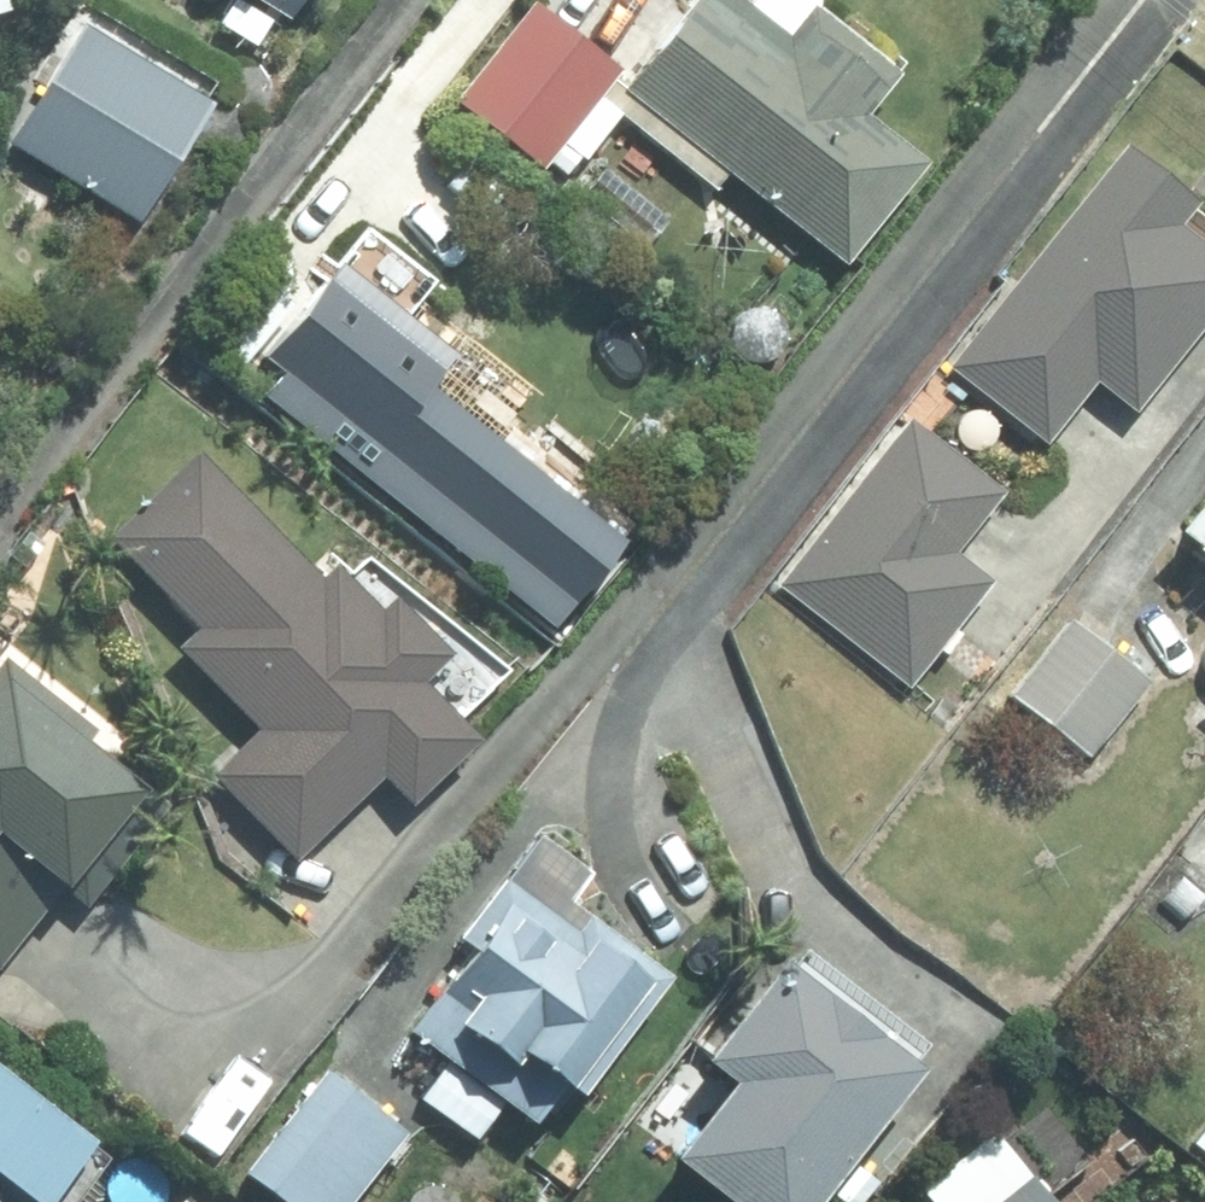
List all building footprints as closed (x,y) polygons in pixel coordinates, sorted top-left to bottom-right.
[(281,11),(288,0),(262,0),(281,11)] [(751,304),(798,340),(855,266),(840,255),(919,153),(858,106),(892,63),(812,0),(799,0),(779,27),(744,0),(681,0),(614,85),(604,78),(614,64),(534,0),(522,0),(451,93),(562,179),(615,110),(629,121),(575,192),(643,245),(697,174),(711,187),(725,169),(805,233),(751,304)] [(132,19),(72,116),(138,155),(197,58),(132,19)] [(563,222),(543,243),(568,265),(587,242),(563,222)] [(1077,238),(974,383),(1014,412),(1033,386),(1074,415),(1109,366),(1128,378),(1191,290),(1100,226),(1087,244),(1077,238)] [(346,420),(333,435),(357,454),(367,440),(420,480),(468,413),(417,376),(444,339),(327,253),(292,301),(245,266),(198,329),(239,359),(248,348),(346,420)] [(253,723),(207,769),(289,851),(374,767),(404,796),(470,731),(411,671),(440,643),(385,586),(370,600),(325,555),(313,567),(190,444),(102,531),(190,619),(168,640),(253,723)] [(1016,444),(959,516),(1034,577),(1091,504),(1016,444)] [(1164,511),(1204,543),(1204,460),(1164,511)] [(1065,615),(1004,690),(1085,754),(1146,679),(1065,615)] [(56,884),(77,900),(161,797),(81,733),(86,726),(0,656),(0,954),(56,884)] [(1165,850),(1204,878),(1204,798),(1165,850)] [(660,972),(561,891),(581,867),(533,827),(452,927),(489,958),(455,1000),(438,986),(379,1059),(416,1089),(412,1092),(466,1136),(498,1094),(523,1114),(557,1072),(570,1083),(660,972)] [(723,1069),(664,1145),(737,1201),(796,1201),(910,1051),(774,947),(696,1047),(723,1069)] [(97,1135),(0,1060),(0,1201),(46,1201),(97,1135)] [(238,1164),(284,1201),(333,1201),(395,1129),(319,1066),(238,1164)] [(982,1201),(1046,1201),(1022,1171),(982,1201)]
